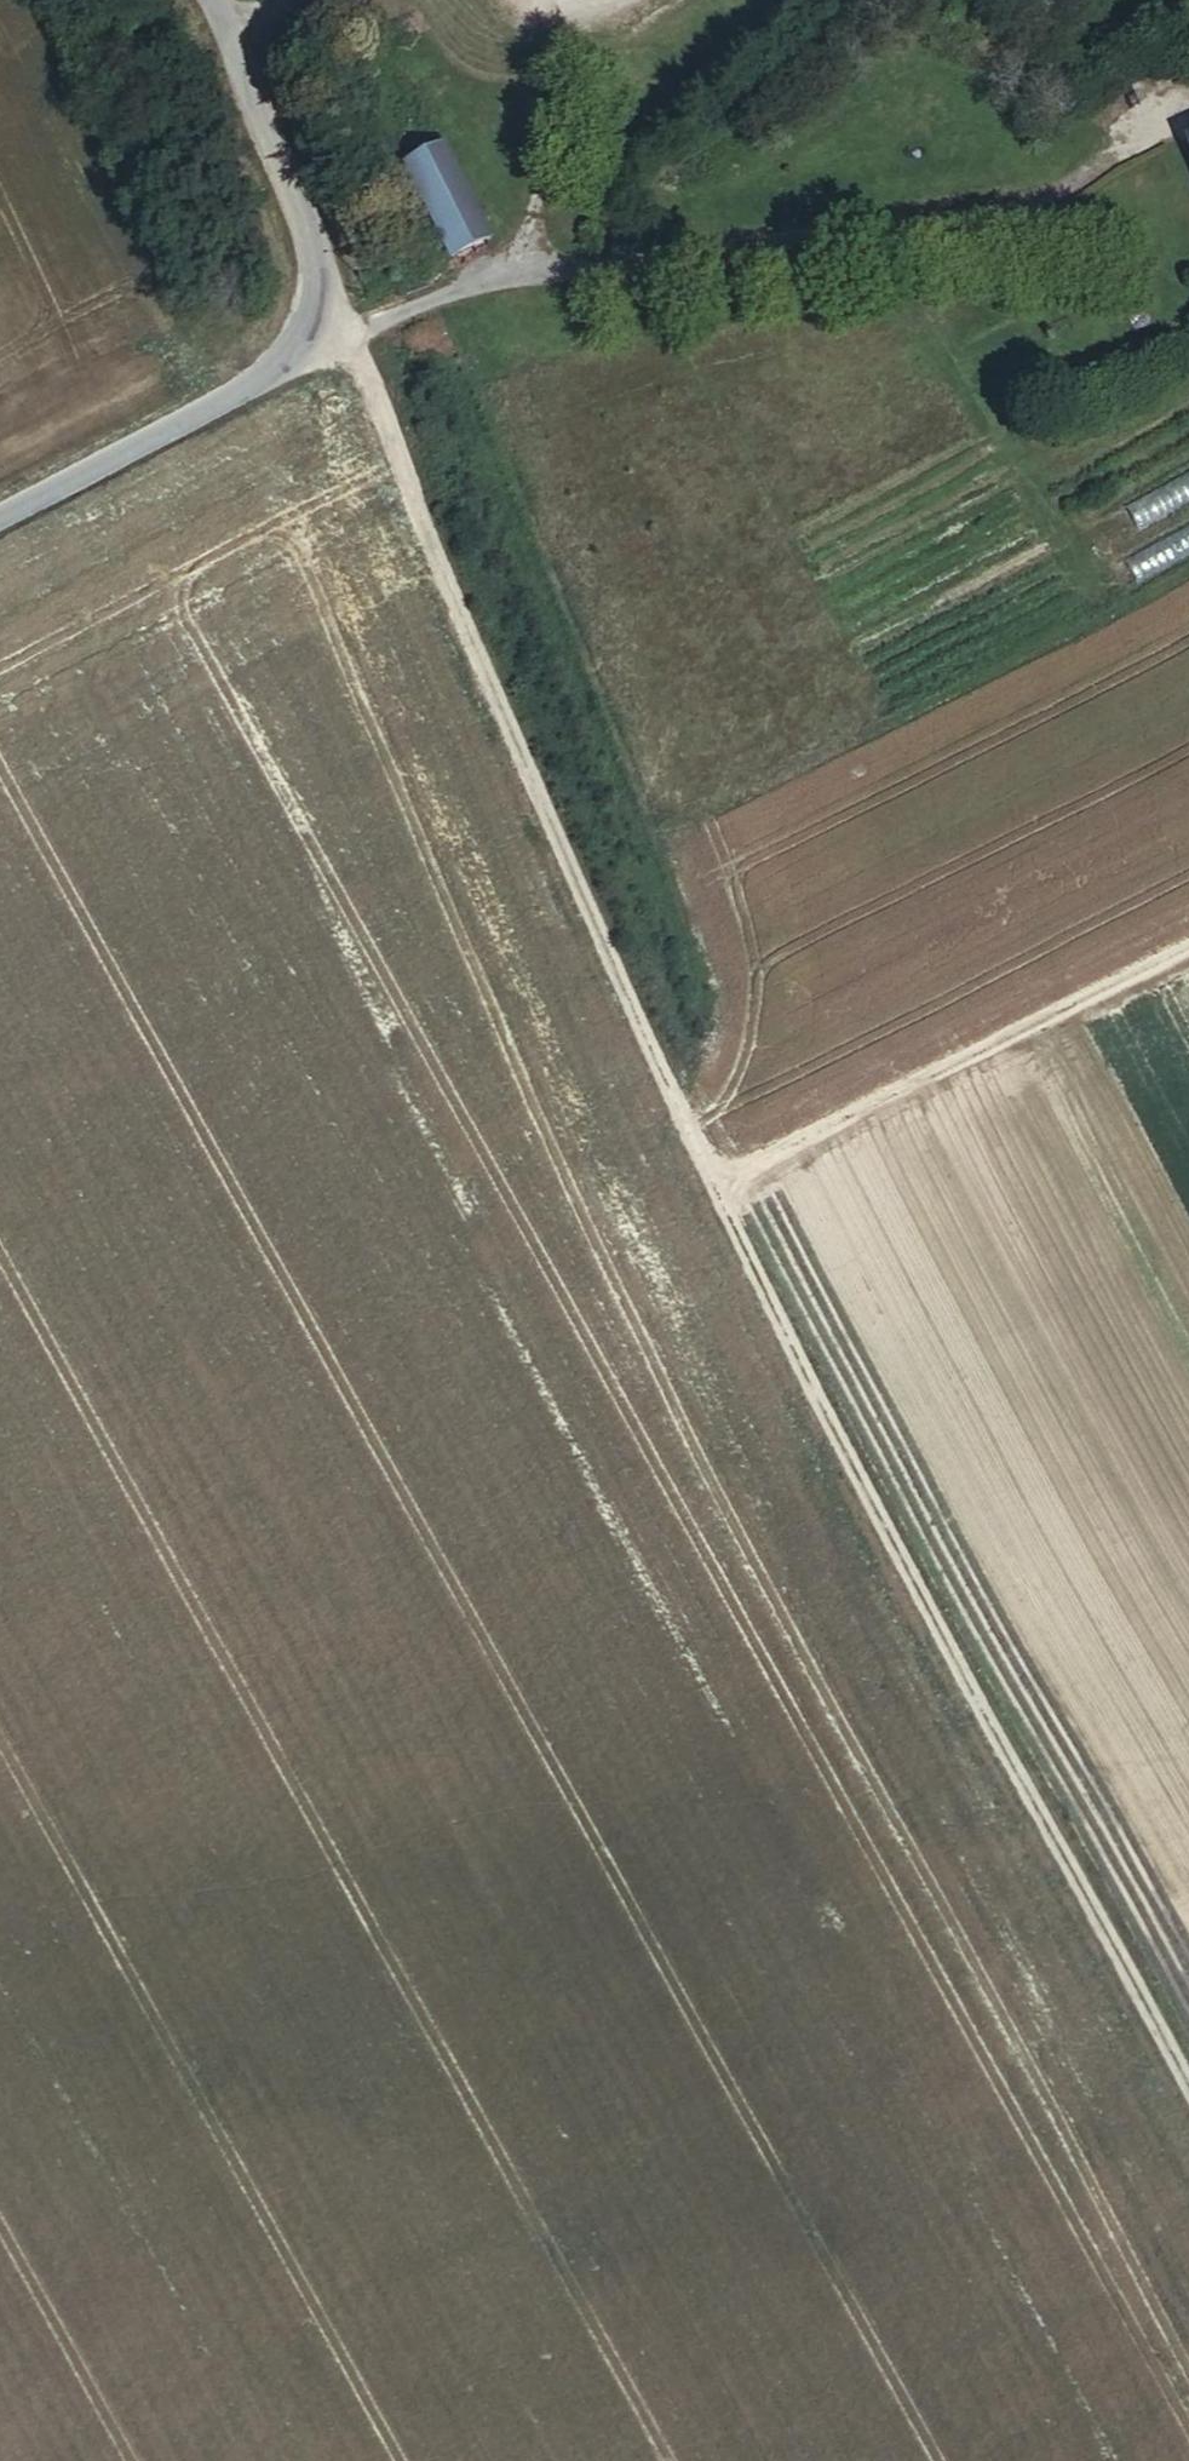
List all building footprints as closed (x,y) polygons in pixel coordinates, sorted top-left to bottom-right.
[(441,146),(405,164),(450,256),(486,238),(441,146)] [(450,256),(405,164),(378,177),(424,269),(450,256)] [(486,238),(450,256),(454,265),(490,247),(486,238)]
